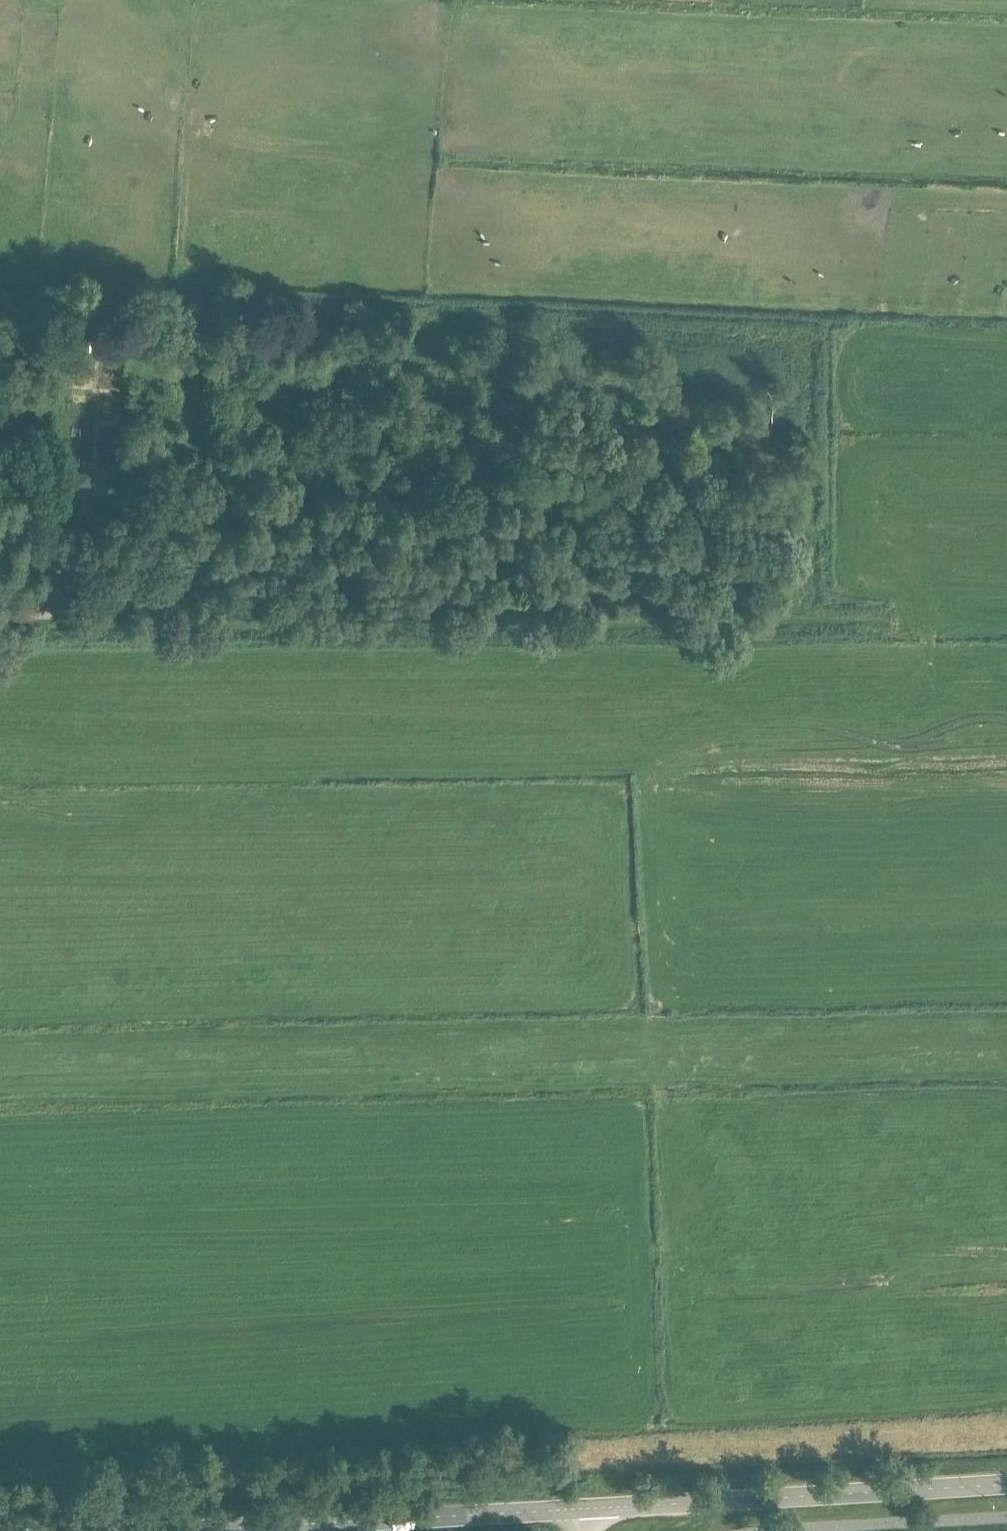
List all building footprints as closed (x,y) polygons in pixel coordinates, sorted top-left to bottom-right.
[(91,471),(77,471),(77,485),(91,485),(91,471)]
